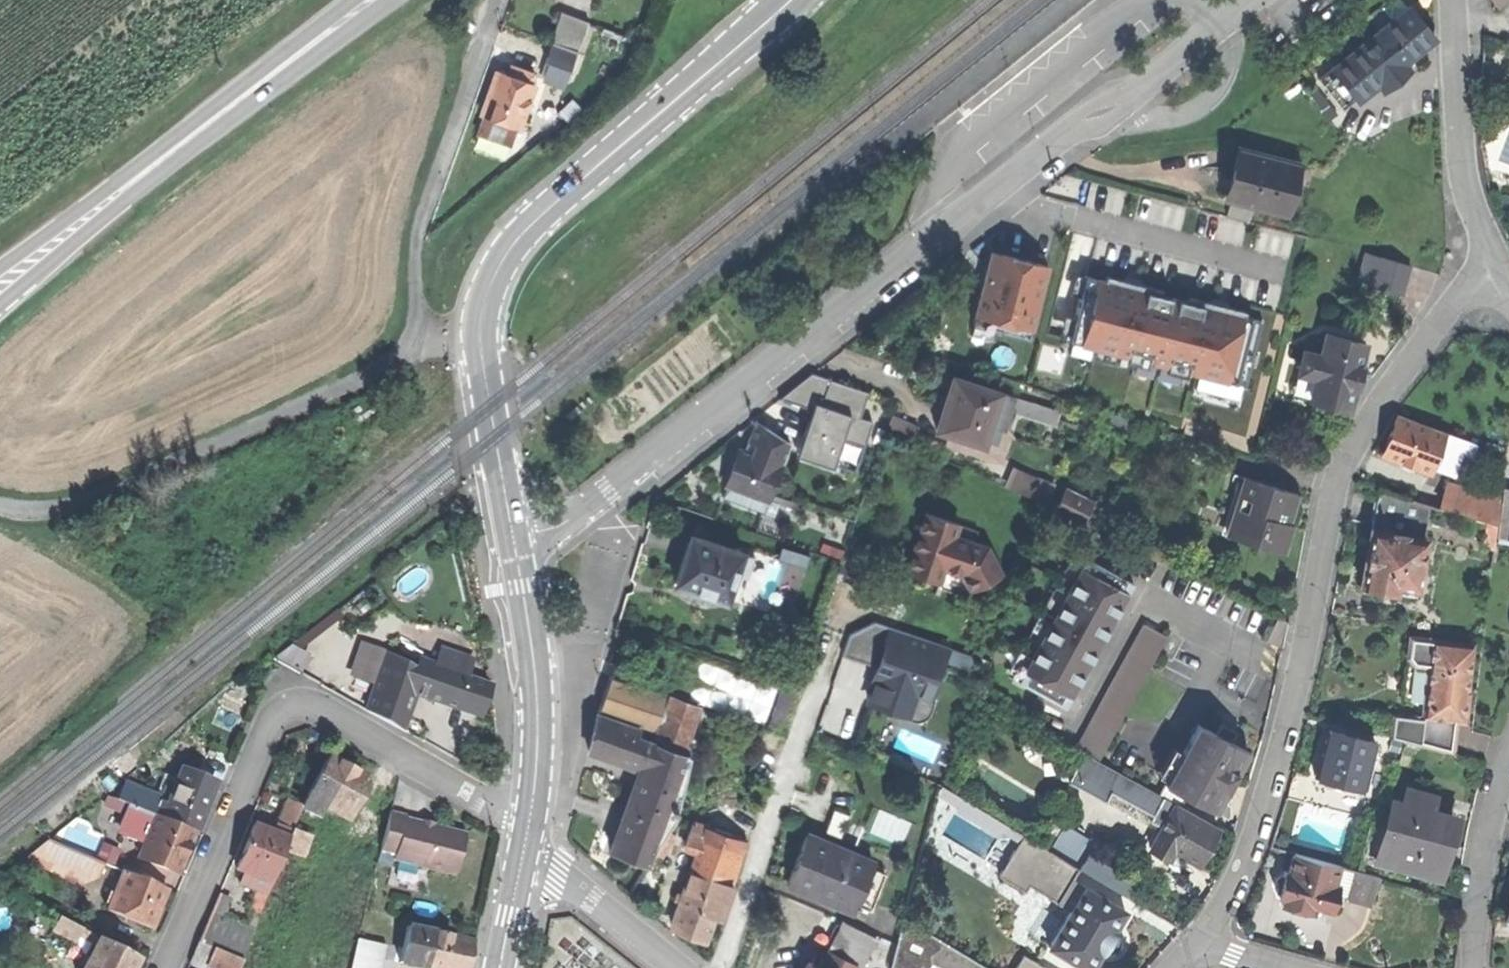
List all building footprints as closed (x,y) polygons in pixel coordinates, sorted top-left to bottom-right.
[(575,4),(573,10),(566,28),(577,32),(586,8),(575,4)] [(1330,68),(1355,99),(1383,76),(1394,68),(1432,36),(1408,6),(1330,68)] [(552,45),(570,52),(577,32),(566,28),(573,10),(566,8),(552,45)] [(557,86),(570,52),(552,45),(545,43),(537,63),(541,64),(536,78),(557,86)] [(504,128),(509,129),(526,84),(521,82),(524,74),(501,65),(497,75),(488,71),(472,115),(476,117),(475,121),(485,125),(486,121),(504,128)] [(1341,110),(1355,99),(1330,68),(1317,79),(1341,110)] [(1400,76),(1394,68),(1383,76),(1390,84),(1396,80),(1400,76)] [(498,144),(504,128),(486,121),(485,125),(475,121),(470,133),(483,138),(498,144)] [(1295,162),(1236,148),(1232,166),(1242,168),(1235,198),(1225,195),(1225,198),(1284,212),(1289,188),(1279,186),(1284,163),(1295,165),(1295,162)] [(1289,188),(1295,165),(1284,163),(1279,186),(1289,188)] [(1229,180),(1225,195),(1235,198),(1242,168),(1232,166),(1229,180)] [(1046,263),(987,247),(967,319),(1026,336),(1046,263)] [(1356,281),(1399,293),(1407,265),(1365,253),(1356,281)] [(1260,319),(1083,273),(1066,337),(1243,383),(1260,319)] [(1363,343),(1325,334),(1320,355),(1315,376),(1309,397),(1348,407),(1354,383),(1358,366),(1363,343)] [(929,353),(946,358),(949,348),(931,343),(929,353)] [(1306,374),(1315,376),(1320,355),(1311,353),(1306,374)] [(1368,369),(1358,366),(1354,383),(1364,386),(1366,378),(1368,369)] [(809,372),(778,396),(810,407),(803,428),(795,450),(832,462),(839,436),(861,442),(868,419),(856,415),(863,390),(809,372)] [(951,376),(947,389),(953,390),(957,377),(951,376)] [(943,404),(935,429),(983,443),(990,423),(1000,390),(957,377),(953,390),(947,389),(943,404)] [(1014,395),(1000,390),(990,423),(1004,427),(1014,395)] [(895,412),(889,422),(912,435),(918,425),(895,412)] [(1389,435),(1382,454),(1431,471),(1433,465),(1444,434),(1396,417),(1389,435)] [(756,423),(743,454),(781,468),(789,444),(756,423)] [(1466,442),(1444,434),(1433,465),(1454,473),(1466,442)] [(760,497),(769,501),(781,468),(743,454),(739,453),(733,468),(727,485),(754,495),(760,497)] [(1006,482),(1044,496),(1052,477),(1014,462),(1006,482)] [(1235,491),(1240,493),(1244,478),(1234,475),(1230,489),(1235,491)] [(1297,494),(1244,478),(1240,493),(1235,512),(1242,514),(1237,532),(1256,538),(1255,544),(1284,552),(1292,525),(1284,523),(1287,512),(1291,513),(1293,506),(1297,494)] [(1448,483),(1446,490),(1470,498),(1472,491),(1448,483)] [(1088,518),(1097,495),(1065,484),(1057,506),(1088,518)] [(1418,537),(1421,519),(1382,510),(1386,491),(1378,488),(1371,529),(1418,537)] [(1508,536),(1508,490),(1504,489),(1498,535),(1508,536)] [(1470,498),(1446,490),(1440,508),(1454,512),(1492,523),(1500,499),(1472,491),(1470,498)] [(1222,534),(1255,544),(1256,538),(1237,532),(1242,514),(1235,512),(1240,493),(1235,491),(1222,534)] [(1386,491),(1382,510),(1421,519),(1451,525),(1454,512),(1440,508),(1386,491)] [(757,504),(760,497),(754,495),(751,502),(757,504)] [(1300,508),(1293,506),(1291,513),(1287,512),(1284,523),(1292,525),(1294,526),(1296,518),(1300,508)] [(914,545),(906,576),(938,585),(942,572),(962,577),(966,584),(980,576),(984,584),(1001,575),(987,548),(973,544),(953,538),(957,525),(922,516),(914,545)] [(977,531),(957,525),(953,538),(973,544),(977,531)] [(1361,586),(1415,595),(1420,561),(1425,562),(1428,549),(1422,548),(1424,538),(1418,537),(1371,529),(1366,557),(1361,586)] [(675,585),(725,603),(729,591),(742,554),(692,537),(684,560),(675,585)] [(820,554),(834,559),(837,549),(823,545),(820,554)] [(754,559),(742,554),(729,591),(741,595),(754,559)] [(1085,559),(1017,682),(1064,708),(1132,585),(1085,559)] [(970,592),(984,584),(980,576),(966,584),(970,592)] [(1266,642),(1282,650),(1287,638),(1292,627),(1276,619),(1266,642)] [(846,638),(840,656),(868,665),(864,681),(868,683),(862,705),(885,712),(904,718),(921,723),(925,721),(928,715),(931,708),(933,702),(929,701),(931,696),(942,665),(948,651),(944,650),(945,646),(870,624),(846,638)] [(1074,748),(1097,761),(1166,638),(1143,625),(1074,748)] [(1455,721),(1464,722),(1468,693),(1466,693),(1468,675),(1472,644),(1410,637),(1407,656),(1413,664),(1428,666),(1422,715),(1455,719),(1455,721)] [(441,653),(436,668),(466,678),(471,663),(441,653)] [(386,655),(378,678),(410,694),(417,673),(418,670),(417,670),(386,655)] [(418,670),(417,673),(432,677),(435,668),(419,663),(417,670),(418,670)] [(425,699),(479,717),(490,686),(466,678),(436,668),(435,668),(432,677),(425,699)] [(410,694),(425,699),(432,677),(417,673),(410,694)] [(397,728),(410,694),(378,678),(366,711),(380,719),(397,728)] [(636,737),(654,743),(670,698),(611,678),(605,699),(599,716),(639,730),(636,737)] [(692,705),(670,697),(670,698),(654,743),(681,754),(684,743),(686,735),(692,705)] [(1452,752),(1455,721),(1455,719),(1422,715),(1394,712),(1391,736),(1452,752)] [(688,756),(681,754),(654,743),(636,737),(639,730),(599,716),(589,751),(639,770),(646,773),(682,786),(688,756)] [(1223,719),(1214,735),(1227,743),(1236,727),(1223,719)] [(1214,735),(1198,726),(1183,754),(1166,782),(1159,796),(1180,808),(1186,797),(1212,812),(1231,779),(1246,753),(1227,743),(1214,735)] [(1374,740),(1325,729),(1320,750),(1314,775),(1325,778),(1324,780),(1347,785),(1347,783),(1363,787),(1374,740)] [(693,737),(686,735),(684,743),(691,745),(693,737)] [(1397,762),(1413,766),(1418,744),(1402,740),(1397,762)] [(691,745),(684,743),(681,754),(688,756),(691,745)] [(1156,776),(1166,782),(1183,754),(1172,748),(1156,776)] [(1120,777),(1084,756),(1068,782),(1105,803),(1111,793),(1120,777)] [(323,805),(348,819),(362,794),(355,791),(363,777),(345,767),(328,758),(307,796),(323,805)] [(639,770),(614,841),(620,844),(646,773),(639,770)] [(674,818),(682,786),(646,773),(620,844),(614,841),(610,853),(646,865),(674,818)] [(166,808),(160,823),(189,835),(192,836),(202,810),(211,786),(179,774),(166,808)] [(1126,780),(1120,777),(1111,793),(1116,796),(1126,780)] [(1150,794),(1126,780),(1116,796),(1141,810),(1150,794)] [(1406,786),(1402,801),(1431,809),(1435,794),(1406,786)] [(113,805),(129,812),(140,816),(145,800),(119,790),(113,805)] [(1162,801),(1150,794),(1141,810),(1153,817),(1162,801)] [(318,815),(323,805),(307,796),(302,806),(318,815)] [(1411,866),(1438,873),(1445,843),(1453,815),(1431,809),(1402,801),(1393,799),(1386,826),(1380,850),(1412,859),(1410,866),(1411,866)] [(145,800),(140,816),(152,821),(160,823),(166,808),(145,800)] [(287,803),(277,828),(290,833),(291,830),(299,807),(287,803)] [(1173,807),(1150,849),(1169,860),(1170,860),(1174,853),(1196,864),(1198,866),(1204,854),(1209,846),(1214,846),(1218,839),(1215,834),(1217,831),(1173,807)] [(882,810),(875,829),(900,838),(907,820),(882,810)] [(119,838),(142,847),(152,821),(140,816),(129,812),(119,838)] [(390,812),(380,850),(394,854),(393,860),(455,876),(466,834),(429,825),(404,819),(405,815),(390,812)] [(136,861),(173,876),(181,855),(189,835),(160,823),(152,821),(142,847),(136,861)] [(1091,838),(1061,821),(1045,848),(1075,865),(1091,838)] [(1411,866),(1410,866),(1412,859),(1380,850),(1386,826),(1369,821),(1357,866),(1408,879),(1411,866)] [(685,845),(699,849),(706,828),(692,823),(685,845)] [(262,880),(271,883),(283,851),(288,839),(275,834),(253,826),(244,849),(236,870),(246,874),(262,880)] [(277,828),(275,834),(288,839),(290,833),(277,828)] [(699,849),(691,873),(731,887),(746,842),(706,828),(699,849)] [(290,833),(288,839),(283,851),(300,857),(307,836),(291,830),(290,833)] [(1027,885),(1047,851),(1019,834),(996,873),(1021,888),(1024,883),(1027,885)] [(796,861),(787,883),(854,910),(855,906),(868,874),(873,864),(806,837),(796,861)] [(1027,885),(1070,911),(1084,887),(1072,881),(1079,869),(1047,851),(1027,885)] [(59,864),(94,879),(99,866),(64,852),(59,864)] [(1339,864),(1295,852),(1292,865),(1290,873),(1285,871),(1284,876),(1281,875),(1277,878),(1275,885),(1277,890),(1280,890),(1278,895),(1286,897),(1284,905),(1316,914),(1318,905),(1334,909),(1340,887),(1334,885),(1339,864)] [(1192,873),(1196,864),(1174,853),(1170,860),(1169,860),(1168,862),(1168,864),(1170,868),(1174,870),(1176,870),(1179,870),(1182,867),(1192,873)] [(1089,856),(1080,870),(1123,896),(1132,882),(1089,856)] [(79,884),(94,879),(59,864),(54,874),(79,884)] [(1345,866),(1339,864),(1334,885),(1340,887),(1345,866)] [(1379,875),(1352,868),(1345,896),(1372,902),(1379,875)] [(873,876),(868,874),(855,906),(870,912),(884,876),(875,872),(873,876)] [(687,934),(705,940),(713,917),(719,920),(731,887),(691,873),(671,928),(687,934)] [(242,884),(257,889),(258,890),(262,880),(246,874),(242,884)] [(103,913),(147,930),(155,910),(162,892),(118,875),(110,894),(104,909),(103,913)] [(263,904),(271,883),(262,880),(258,890),(257,889),(253,900),(263,904)] [(1112,933),(1125,912),(1084,887),(1070,911),(1063,923),(1048,947),(1083,967),(1091,967),(1096,960),(1102,950),(1103,951),(1106,953),(1111,953),(1115,951),(1117,949),(1119,945),(1119,941),(1118,939),(1115,936),(1112,933)] [(99,906),(104,909),(110,894),(105,891),(99,906)] [(217,894),(209,914),(220,918),(228,898),(217,894)] [(209,914),(198,943),(214,949),(207,966),(213,967),(238,967),(253,931),(220,918),(209,914)] [(875,936),(895,943),(901,919),(886,916),(875,936)] [(1039,942),(1048,947),(1063,923),(1054,917),(1039,942)] [(895,943),(894,949),(920,964),(932,937),(901,919),(895,943)] [(73,944),(75,941),(79,932),(56,921),(50,932),(73,944)] [(827,952),(855,966),(859,967),(862,967),(876,940),(839,922),(824,951),(827,952)] [(423,967),(468,967),(470,960),(474,942),(416,930),(409,965),(423,967)] [(75,941),(93,949),(97,941),(79,932),(75,941)] [(932,937),(920,964),(894,949),(889,967),(985,967),(932,937)] [(357,940),(354,956),(382,962),(386,946),(357,940)] [(136,960),(97,941),(93,949),(87,960),(83,967),(132,967),(136,960)] [(207,966),(214,949),(198,943),(190,965),(198,967),(206,967),(207,966)] [(819,967),(854,967),(855,966),(827,952),(819,967)] [(1020,953),(1012,967),(1046,967),(1020,953)] [(87,960),(77,954),(70,967),(83,967),(87,960)] [(382,962),(354,956),(351,967),(381,967),(382,962)]
